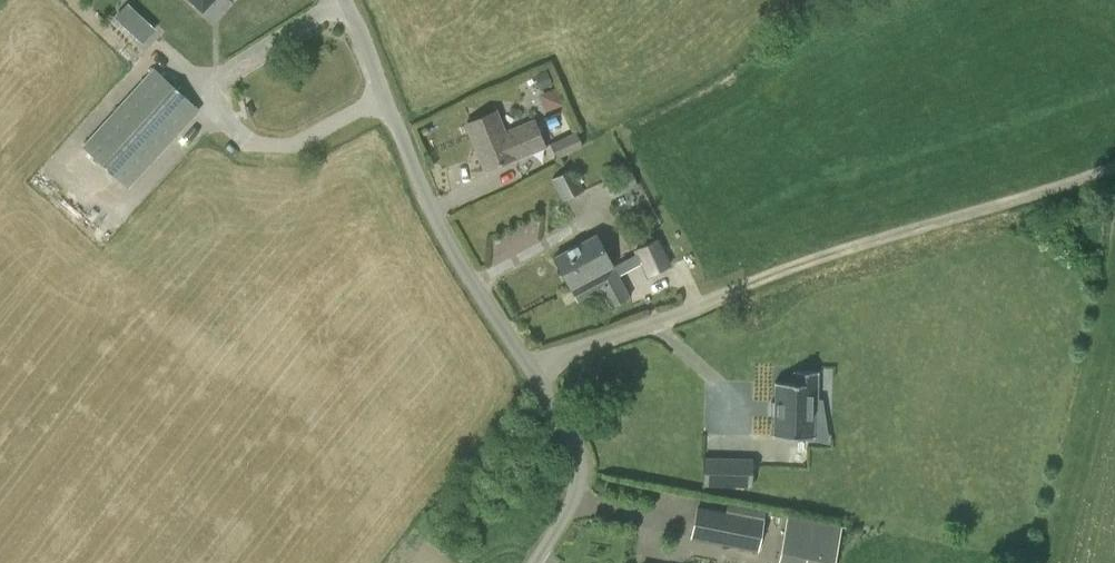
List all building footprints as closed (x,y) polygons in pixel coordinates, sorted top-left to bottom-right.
[(202,9),(211,0),(192,0),(202,9)] [(127,4),(115,17),(142,42),(154,29),(127,4)] [(156,67),(81,150),(124,190),(200,106),(156,67)] [(539,90),(552,85),(546,71),(533,76),(539,90)] [(556,88),(542,93),(549,108),(562,103),(556,88)] [(465,124),(485,170),(513,158),(514,161),(546,148),(534,120),(504,132),(495,111),(465,124)] [(582,146),(575,131),(549,144),(556,158),(582,146)] [(584,190),(572,168),(551,180),(562,201),(584,190)] [(554,257),(571,288),(612,266),(595,235),(554,257)] [(638,252),(643,262),(650,276),(670,266),(657,238),(636,249),(638,252)] [(638,252),(612,266),(571,288),(577,301),(591,293),(593,297),(601,292),(609,308),(629,297),(618,276),(643,262),(638,252)] [(773,435),(773,436),(814,437),(814,436),(812,436),(813,398),(816,398),(817,373),(818,373),(818,372),(793,371),(793,373),(794,373),(794,383),(774,382),(774,384),(775,384),(775,402),(771,401),(771,403),(773,403),(773,415),(770,415),(770,417),(775,417),(774,435),(773,435)] [(703,485),(720,485),(720,458),(703,458),(703,485)] [(696,506),(690,539),(758,551),(766,508),(727,501),(725,512),(696,506)] [(828,523),(787,516),(778,562),(780,562),(821,562),(828,523)]
